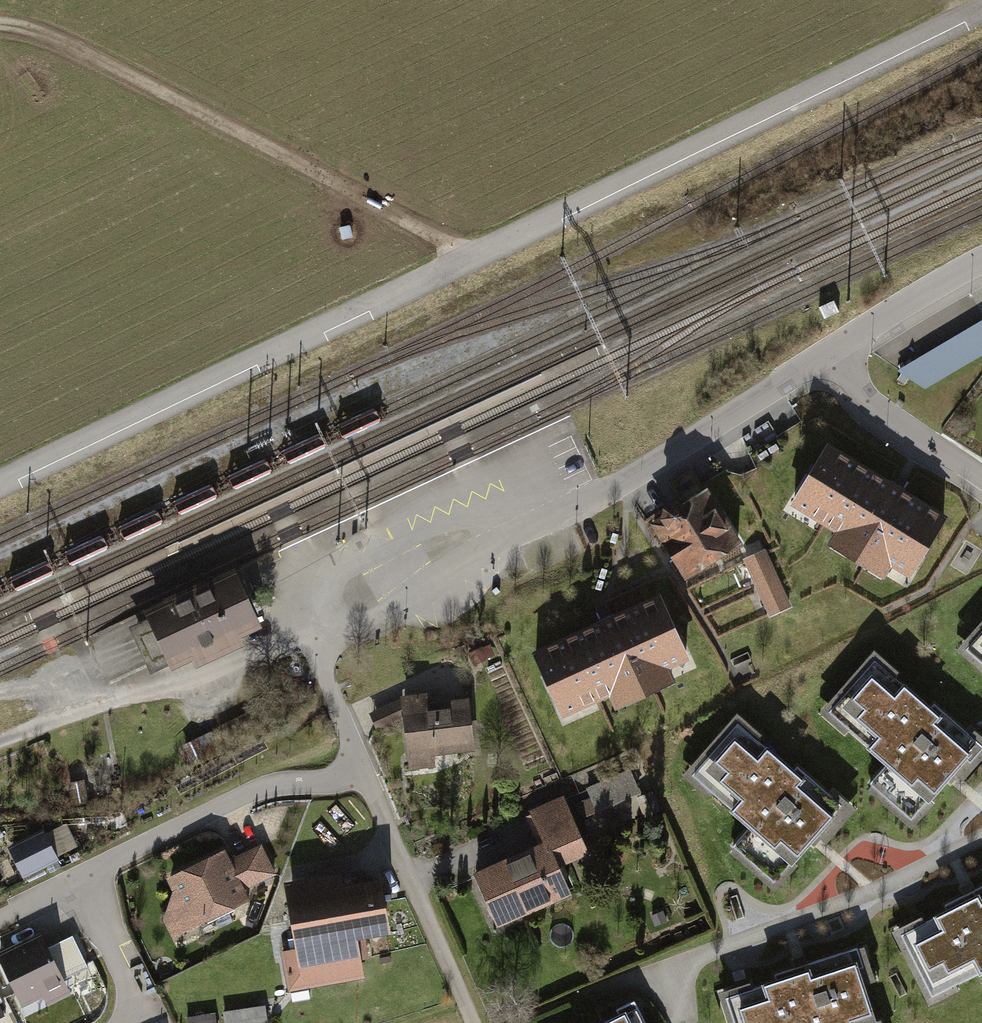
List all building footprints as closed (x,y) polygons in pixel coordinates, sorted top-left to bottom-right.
[(901,370),(925,388),(981,354),(981,323),(901,370)] [(946,521),(824,449),(790,505),(837,533),(828,548),(880,580),(887,568),(910,581),(946,521)] [(700,492),(651,523),(682,573),(732,542),(700,492)] [(765,551),(746,560),(770,616),(790,607),(765,551)] [(258,630),(233,574),(147,612),(150,618),(131,626),(151,671),(169,663),(172,668),(258,630)] [(659,597),(531,656),(559,716),(608,693),(616,710),(671,684),(666,672),(689,661),(659,597)] [(967,653),(981,666),(981,636),(967,653)] [(489,644),(468,654),(474,665),(494,655),(489,644)] [(874,785),(916,822),(981,748),(879,660),(831,715),(890,767),(874,785)] [(425,698),(405,700),(412,768),(433,766),(432,755),(470,751),(466,711),(427,715),(425,698)] [(261,705),(183,746),(195,768),(272,727),(261,705)] [(737,849),(777,883),(843,808),(741,720),(693,776),(754,829),(737,849)] [(638,793),(629,770),(586,788),(590,798),(574,805),(580,818),(638,793)] [(84,781),(69,784),(72,804),(88,801),(84,781)] [(563,799),(532,813),(547,846),(477,877),(500,929),(570,897),(557,868),(587,854),(563,799)] [(51,834),(63,858),(81,849),(70,825),(51,834)] [(37,831),(4,848),(19,877),(52,859),(37,831)] [(224,855),(170,881),(176,893),(166,920),(174,937),(247,902),(242,891),(273,876),(260,849),(228,864),(224,855)] [(337,882),(289,890),(300,953),(286,955),(292,990),(361,978),(354,940),(388,934),(379,886),(339,893),(337,882)] [(903,935),(935,1000),(981,977),(981,895),(903,935)] [(0,949),(0,980),(12,1004),(34,994),(39,1005),(64,993),(34,933),(0,949)] [(77,938),(54,947),(66,980),(89,972),(77,938)] [(855,953),(727,995),(736,1022),(878,1022),(855,953)] [(269,1006),(227,1012),(229,1022),(272,1022),(269,1006)] [(607,1022),(638,1022),(632,1010),(607,1022)] [(192,1022),(220,1022),(219,1014),(191,1018),(192,1022)]
